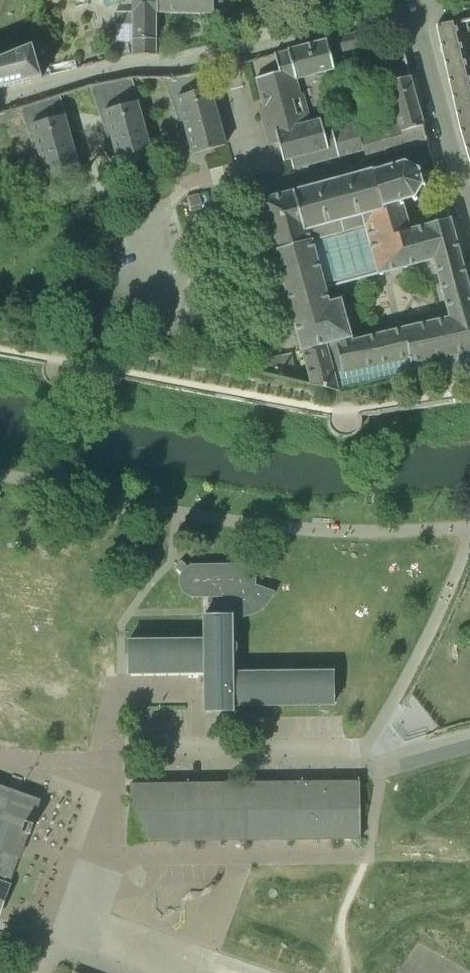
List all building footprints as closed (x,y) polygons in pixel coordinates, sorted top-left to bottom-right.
[(156,12),(214,14),(214,12),(230,12),(235,7),(235,0),(132,0),(132,11),(156,12)] [(156,12),(132,11),(115,11),(114,24),(116,24),(116,42),(133,42),(133,54),(156,54),(156,12)] [(456,24),(455,22),(437,25),(441,43),(460,39),(456,24)] [(255,78),(262,104),(301,94),(298,80),(335,70),(331,55),(363,47),(359,32),(275,55),(280,71),(255,78)] [(460,39),(441,43),(445,61),(464,56),(460,39)] [(43,78),(33,45),(0,58),(0,88),(43,78)] [(464,56),(445,61),(449,78),(468,73),(464,56)] [(359,131),(364,150),(366,159),(429,142),(426,131),(407,65),(376,73),(391,123),(360,131),(359,131)] [(177,77),(165,77),(180,121),(183,120),(192,154),(210,149),(228,145),(212,89),(213,89),(207,70),(177,77)] [(449,78),(453,95),(469,91),(469,80),(468,73),(449,78)] [(132,76),(90,86),(107,136),(110,135),(119,168),(155,159),(139,101),(132,76)] [(453,95),(457,112),(469,109),(469,91),(453,95)] [(301,94),(262,104),(263,106),(259,107),(269,145),(278,142),(284,162),(292,160),(295,169),(364,150),(359,131),(360,131),(357,123),(333,130),(332,126),(323,128),(321,118),(311,121),(305,93),(301,94)] [(61,95),(20,108),(34,149),(37,148),(46,182),(82,172),(61,95)] [(457,112),(460,130),(469,127),(469,109),(457,112)] [(460,130),(466,147),(469,145),(469,127),(460,130)] [(424,185),(419,168),(405,161),(375,169),(375,167),(294,190),(259,199),(273,251),(283,285),(301,352),(302,351),(311,384),(340,390),(335,373),(343,371),(343,374),(410,359),(411,363),(469,351),(469,290),(456,240),(450,219),(413,229),(404,202),(415,198),(424,185)] [(259,373),(299,381),(292,352),(254,360),(259,373)] [(443,393),(444,404),(469,400),(469,391),(443,393)] [(236,642),(234,639),(234,617),(245,617),(251,615),(257,613),(263,609),(268,604),(272,598),(275,590),(256,585),(257,579),(256,574),(253,570),(249,566),(244,564),(239,564),(193,564),(189,566),(182,560),(176,567),(182,572),(180,581),(181,587),(184,592),(190,596),(196,597),(208,597),(208,614),(203,614),(203,637),(128,639),(128,675),(204,673),(204,712),(235,712),(235,706),(335,706),(335,669),(234,670),(234,655),(237,651),(238,648),(237,645),(236,642)] [(361,839),(361,830),(360,789),(360,780),(131,783),(132,841),(361,839)] [(16,871),(25,847),(32,830),(36,818),(42,800),(0,785),(0,918),(16,871)] [(220,959),(215,972),(260,972),(220,959)]
